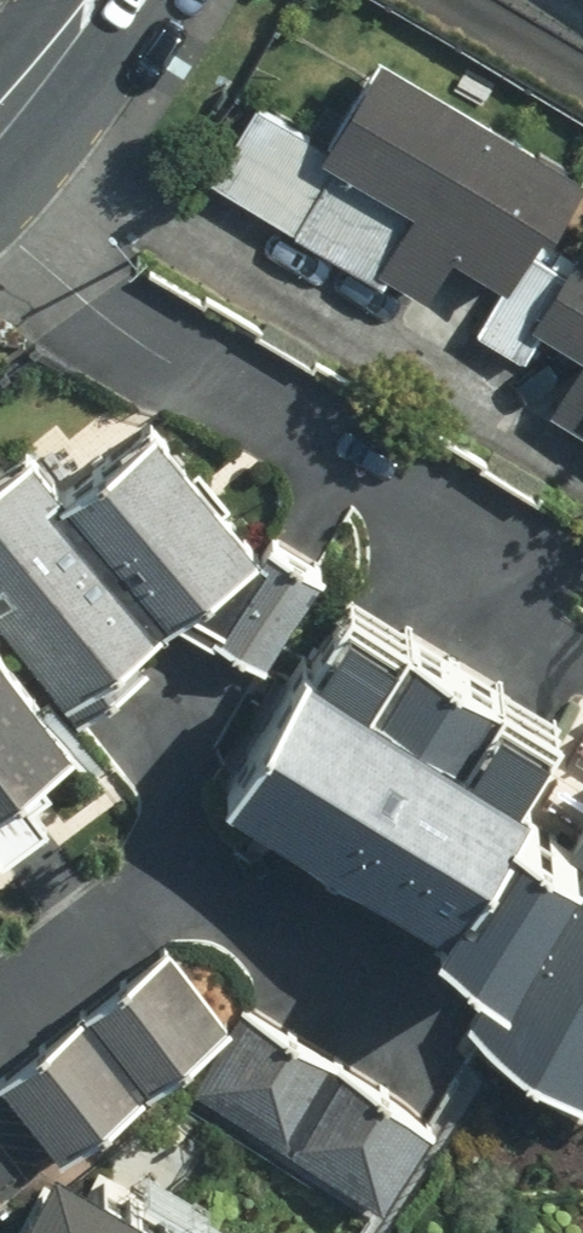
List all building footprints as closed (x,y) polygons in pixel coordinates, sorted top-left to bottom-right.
[(461,251),(511,279),(545,220),(556,226),(582,178),(582,160),(384,49),(327,150),(254,109),(217,173),(435,296),(461,251)] [(581,239),(538,316),(582,342),(582,240),(581,239)] [(556,408),(582,423),(582,360),(556,408)] [(261,540),(165,418),(83,483),(180,604),(261,540)] [(24,458),(0,477),(0,613),(69,697),(159,624),(24,458)] [(527,806),(544,776),(467,734),(500,676),(418,631),(386,688),(321,652),(244,791),(450,906),(440,924),(518,967),(491,1015),(582,1066),(582,838),(527,806)] [(0,637),(0,799),(79,737),(0,637)] [(232,1013),(174,945),(15,1080),(74,1148),(232,1013)] [(441,1119),(261,1016),(217,1093),(396,1196),(441,1119)] [(71,1177),(40,1232),(179,1232),(71,1177)]
